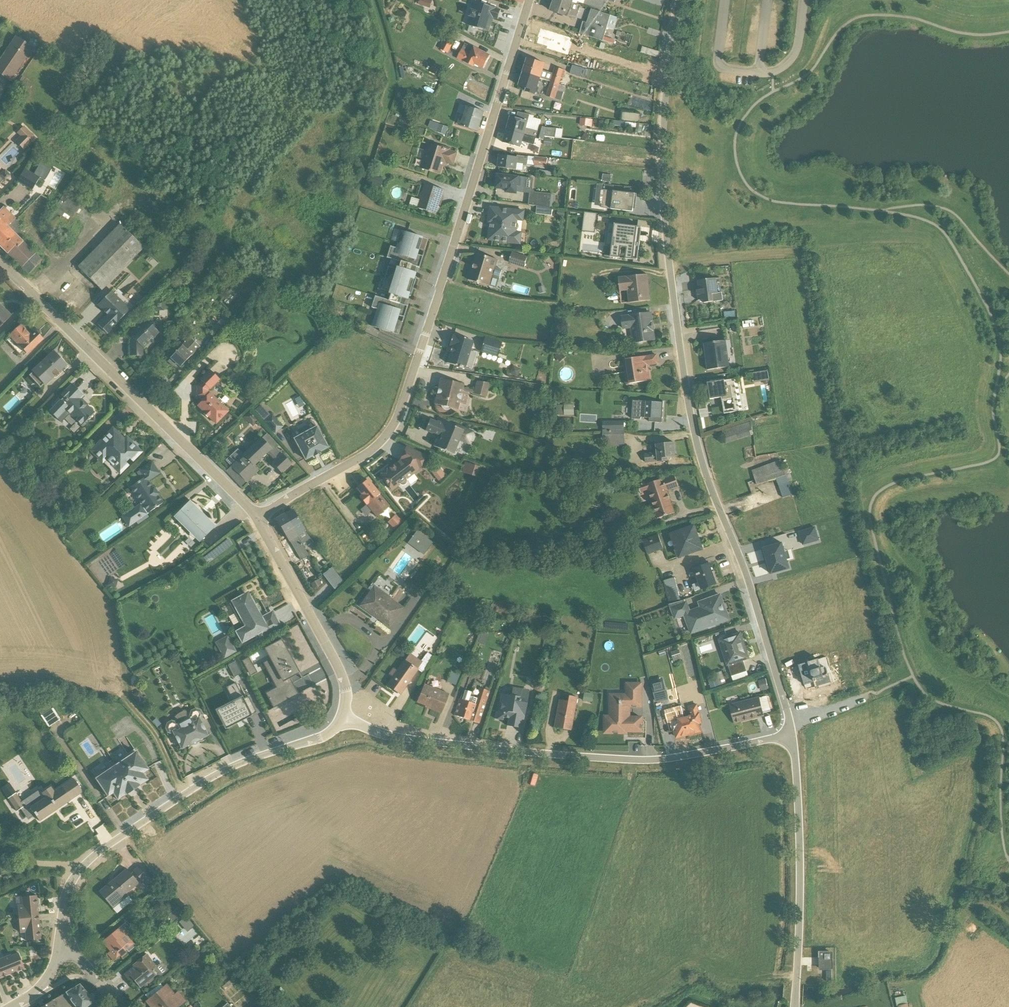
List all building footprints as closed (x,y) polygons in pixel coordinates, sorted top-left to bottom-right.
[(428,0),(417,0),(414,6),(426,11),(430,1),(428,0)] [(549,13),(576,21),(581,7),(561,0),(553,0),(549,13)] [(470,19),(468,27),(489,33),(493,19),(498,20),(501,11),(475,3),(472,11),(471,11),(469,18),(470,19)] [(618,18),(591,10),(586,24),(583,23),(579,35),(614,45),(615,41),(605,38),(607,29),(614,31),(618,18)] [(544,31),(540,46),(571,56),(572,51),(578,53),(580,43),(544,31)] [(632,37),(617,33),(616,37),(619,38),(618,41),(630,45),(632,37)] [(0,56),(0,72),(7,77),(29,44),(15,34),(0,56)] [(454,43),(446,39),(440,50),(448,54),(454,43)] [(466,45),(458,60),(474,68),(475,66),(484,71),(491,57),(474,48),(474,49),(466,45)] [(660,53),(642,48),(641,54),(658,59),(660,53)] [(647,73),(652,61),(637,56),(633,68),(647,73)] [(546,65),(527,59),(523,73),(560,85),(561,80),(563,81),(566,72),(556,69),(554,75),(544,71),(546,65)] [(573,66),(570,75),(584,79),(585,77),(589,78),(591,72),(588,70),(588,69),(575,65),(574,67),(573,66)] [(440,72),(433,67),(430,73),(438,77),(440,72)] [(541,79),(523,73),(518,87),(526,90),(525,93),(536,96),(541,79)] [(551,83),(546,97),(555,100),(558,93),(564,94),(566,87),(551,83)] [(577,92),(575,97),(597,104),(599,98),(577,92)] [(543,106),(554,109),(555,103),(545,100),(543,106)] [(484,113),(460,105),(458,113),(465,116),(461,127),(478,132),(484,113)] [(545,137),(562,139),(564,131),(557,129),(546,129),(540,127),(541,121),(534,119),(534,117),(518,113),(518,114),(516,119),(510,117),(506,131),(544,141),(545,137)] [(623,114),(622,122),(638,124),(639,116),(623,114)] [(580,127),(593,128),(593,120),(581,119),(580,127)] [(643,125),(615,121),(614,126),(625,128),(625,127),(636,129),(636,134),(642,134),(643,125)] [(440,124),(437,133),(446,136),(449,128),(440,124)] [(35,139),(23,127),(16,134),(20,137),(15,143),(23,151),(29,146),(29,145),(35,139)] [(425,130),(417,128),(415,134),(423,137),(425,130)] [(522,148),(540,154),(544,141),(506,131),(503,144),(521,150),(522,148)] [(429,145),(421,169),(441,176),(444,168),(445,169),(447,164),(454,167),(458,154),(451,151),(451,150),(435,145),(435,146),(429,145)] [(499,157),(498,168),(517,171),(518,164),(547,168),(548,159),(518,156),(517,158),(499,157)] [(81,203),(25,169),(16,183),(54,206),(53,208),(72,219),(75,213),(76,214),(79,210),(78,209),(81,203)] [(3,181),(4,182),(10,177),(4,171),(0,175),(0,184),(3,181)] [(497,175),(495,190),(506,191),(506,194),(518,196),(518,192),(522,194),(530,195),(529,206),(554,209),(555,196),(532,193),(534,180),(497,175)] [(611,176),(603,175),(602,182),(611,183),(611,176)] [(380,189),(382,180),(371,177),(369,185),(380,189)] [(410,206),(437,215),(439,206),(441,207),(443,200),(442,199),(444,191),(426,185),(423,193),(422,193),(420,199),(421,200),(421,201),(412,198),(410,206)] [(614,186),(605,185),(604,191),(603,191),(601,208),(632,213),(633,213),(635,196),(637,196),(637,195),(614,192),(613,192),(614,186)] [(524,223),(526,212),(490,207),(488,225),(489,225),(488,242),(521,246),(523,233),(517,232),(518,229),(517,228),(518,222),(524,223)] [(553,209),(537,207),(536,215),(552,217),(553,209)] [(3,208),(0,211),(0,235),(15,220),(3,208)] [(585,212),(583,231),(595,232),(597,214),(585,212)] [(8,228),(20,240),(24,236),(17,229),(20,226),(15,220),(8,228)] [(611,258),(638,261),(642,228),(609,224),(606,247),(612,247),(611,258)] [(143,249),(119,225),(77,267),(102,292),(105,288),(143,249)] [(42,261),(8,228),(0,235),(0,248),(28,275),(42,261)] [(421,257),(416,256),(421,238),(399,232),(394,249),(389,247),(385,259),(398,263),(397,268),(395,267),(394,270),(387,268),(380,290),(387,293),(386,294),(388,296),(387,301),(373,297),(370,308),(375,310),(370,327),(391,334),(397,317),(400,318),(403,318),(406,307),(399,304),(401,295),(409,297),(415,278),(407,276),(410,267),(418,269),(422,253),(421,257)] [(513,254),(510,264),(524,269),(528,258),(513,254)] [(468,281),(491,287),(497,289),(500,280),(503,271),(496,269),(499,261),(478,255),(473,272),(471,271),(468,281)] [(629,304),(650,302),(648,276),(618,278),(619,289),(620,293),(627,292),(629,304)] [(716,279),(698,282),(699,291),(697,291),(698,301),(704,301),(704,304),(723,302),(722,294),(718,294),(716,279)] [(130,310),(111,292),(97,306),(106,316),(96,325),(106,335),(117,325),(116,324),(130,310)] [(0,307),(0,328),(10,317),(0,307)] [(651,314),(622,317),(623,331),(630,330),(632,344),(655,341),(653,330),(652,325),(651,314)] [(208,333),(215,339),(230,321),(223,315),(208,333)] [(159,334),(144,319),(128,335),(128,357),(142,357),(143,349),(149,344),(153,344),(153,339),(159,334)] [(21,325),(8,336),(27,355),(43,341),(35,332),(31,336),(21,325)] [(445,364),(464,369),(471,372),(477,354),(470,351),(473,343),(452,336),(448,347),(450,348),(445,364)] [(189,338),(169,359),(179,368),(200,348),(189,338)] [(484,339),(479,353),(496,358),(501,343),(484,339)] [(708,371),(730,368),(726,341),(704,344),(705,353),(707,353),(708,361),(706,361),(708,371)] [(41,365),(28,376),(40,388),(52,377),(54,378),(66,366),(53,352),(40,364),(41,365)] [(623,361),(627,386),(651,382),(649,367),(659,365),(657,355),(647,357),(623,361)] [(519,370),(512,366),(508,374),(516,378),(519,370)] [(215,426),(228,412),(222,405),(224,404),(218,398),(216,400),(210,393),(209,394),(207,392),(209,390),(209,391),(219,381),(209,370),(199,380),(200,382),(196,387),(196,397),(201,402),(196,407),(203,414),(202,415),(207,419),(208,418),(215,426)] [(753,374),(754,384),(770,382),(768,372),(753,374)] [(737,379),(708,384),(710,400),(722,398),(725,415),(743,411),(737,379)] [(439,380),(433,405),(440,407),(441,410),(443,411),(446,411),(449,409),(457,411),(458,404),(465,406),(467,394),(485,398),(489,384),(476,382),(473,391),(462,388),(463,385),(439,380)] [(93,412),(93,410),(92,409),(90,407),(88,407),(87,406),(88,405),(81,399),(84,396),(71,384),(60,395),(63,399),(49,412),(57,420),(64,412),(67,416),(69,414),(81,427),(95,414),(93,412)] [(633,401),(632,420),(641,420),(641,419),(650,420),(649,423),(663,424),(664,403),(633,401)] [(565,405),(565,415),(575,415),(575,404),(565,405)] [(261,406),(254,411),(274,434),(282,427),(271,415),(270,416),(261,406)] [(249,412),(241,419),(245,422),(246,421),(252,427),(258,422),(249,412)] [(429,420),(424,431),(431,434),(432,434),(438,436),(438,435),(440,437),(438,442),(435,441),(433,447),(452,455),(458,442),(468,446),(473,433),(464,429),(463,432),(442,423),(442,425),(436,422),(435,423),(429,420)] [(312,422),(290,435),(304,461),(312,456),(313,457),(319,453),(327,448),(326,448),(312,422)] [(625,448),(625,431),(625,422),(603,422),(603,431),(603,440),(608,440),(608,448),(625,448)] [(722,432),(726,444),(753,436),(751,423),(722,432)] [(113,428),(88,451),(102,465),(103,464),(107,469),(110,472),(110,474),(110,477),(113,480),(118,475),(119,476),(129,466),(126,463),(129,460),(132,463),(142,453),(126,437),(124,439),(113,428)] [(230,467),(225,472),(240,488),(245,483),(258,472),(253,466),(266,453),(274,461),(271,464),(280,474),(290,465),(276,449),(274,449),(273,448),(276,444),(266,434),(242,456),(237,450),(225,462),(230,467)] [(645,454),(646,464),(668,462),(668,459),(676,458),(674,443),(656,445),(657,453),(645,454)] [(419,471),(425,457),(405,448),(399,461),(387,471),(385,470),(380,474),(380,475),(380,476),(391,493),(399,486),(400,486),(402,487),(404,486),(405,485),(406,484),(406,482),(406,481),(419,471)] [(120,517),(128,528),(147,515),(147,514),(163,503),(149,482),(160,474),(151,461),(138,470),(143,478),(129,488),(140,504),(120,517)] [(780,461),(752,471),(757,486),(776,480),(783,499),(793,495),(780,461)] [(479,468),(464,463),(460,473),(476,478),(479,468)] [(788,469),(784,470),(788,483),(793,481),(788,469)] [(649,492),(658,519),(675,513),(668,492),(679,489),(679,488),(675,475),(655,482),(655,480),(638,485),(641,494),(649,492)] [(367,480),(355,489),(360,496),(358,497),(365,506),(359,511),(364,517),(370,512),(376,518),(380,515),(383,518),(392,511),(367,480)] [(189,501),(173,518),(199,543),(215,527),(214,527),(189,501)] [(301,545),(302,545),(310,540),(291,511),(284,515),(301,545)] [(398,516),(396,514),(387,523),(394,530),(402,523),(397,518),(398,516)] [(299,561),(300,561),(308,556),(284,515),(277,519),(277,522),(299,561)] [(704,550),(695,525),(670,534),(679,560),(704,550)] [(179,535),(159,552),(169,563),(188,545),(179,535)] [(664,550),(658,535),(642,541),(648,556),(664,550)] [(782,544),(763,549),(771,575),(789,569),(782,544)] [(717,585),(710,563),(702,566),(701,563),(693,568),(698,583),(692,585),(695,592),(717,585)] [(331,568),(322,575),(333,591),(342,582),(331,568)] [(681,602),(675,578),(664,581),(670,605),(681,602)] [(311,583),(309,584),(312,589),(321,585),(318,580),(317,580),(316,579),(310,582),(311,583)] [(358,607),(388,629),(403,608),(390,599),(390,598),(371,584),(367,590),(369,592),(358,607)] [(230,606),(223,610),(233,626),(239,623),(240,624),(241,623),(243,626),(233,632),(241,645),(257,636),(259,638),(278,627),(271,614),(259,620),(256,615),(257,615),(246,594),(229,604),(230,606)] [(691,635),(731,621),(721,594),(698,602),(697,603),(699,608),(690,611),(686,601),(669,606),(674,621),(684,617),(691,635)] [(213,636),(223,631),(212,610),(202,616),(213,636)] [(430,624),(437,630),(442,624),(447,618),(440,612),(436,617),(430,624)] [(487,634),(481,633),(477,644),(483,646),(487,634)] [(733,683),(749,678),(743,661),(749,659),(741,633),(718,640),(727,667),(728,667),(733,683)] [(214,643),(223,659),(236,652),(226,636),(214,643)] [(299,674),(281,640),(263,649),(268,660),(261,664),(275,688),(264,694),(272,709),(299,694),(298,695),(289,679),(299,674)] [(682,661),(679,650),(671,653),(674,664),(682,661)] [(422,673),(432,657),(426,653),(420,662),(409,654),(404,661),(403,660),(395,671),(392,668),(387,675),(390,678),(386,685),(399,695),(417,671),(421,674),(422,673)] [(241,661),(249,677),(256,673),(248,657),(241,661)] [(823,658),(798,666),(804,686),(816,682),(828,675),(823,658)] [(228,664),(234,677),(241,673),(235,661),(228,664)] [(726,684),(722,671),(715,673),(717,679),(708,682),(711,689),(726,684)] [(460,676),(450,672),(446,682),(456,686),(460,676)] [(758,681),(761,691),(768,690),(765,679),(758,681)] [(232,724),(233,725),(236,724),(235,722),(240,719),(241,720),(256,713),(247,697),(243,699),(234,683),(225,688),(232,701),(215,710),(223,726),(225,726),(226,728),(232,724)] [(641,732),(642,717),(631,717),(631,709),(633,709),(633,707),(637,707),(637,709),(642,709),(643,683),(626,683),(626,694),(609,694),(609,716),(605,716),(605,733),(624,733),(624,727),(628,727),(628,732),(641,732)] [(448,695),(423,684),(416,703),(424,707),(424,708),(440,714),(448,695)] [(678,687),(668,688),(669,700),(680,699),(678,687)] [(523,721),(528,691),(512,688),(510,696),(500,695),(497,712),(495,712),(493,719),(502,721),(503,718),(506,719),(505,726),(519,729),(521,720),(523,721)] [(478,724),(489,692),(479,689),(476,699),(469,697),(470,693),(464,691),(461,700),(458,699),(453,716),(478,724)] [(144,701),(139,692),(132,695),(137,704),(144,701)] [(592,694),(583,693),(582,701),(590,702),(592,694)] [(771,695),(730,706),(735,723),(763,716),(763,714),(770,712),(768,704),(773,702),(771,695)] [(558,701),(553,728),(570,731),(576,698),(567,696),(566,702),(558,701)] [(48,704),(37,711),(48,728),(60,720),(52,708),(51,709),(48,704)] [(685,718),(689,735),(700,732),(699,724),(701,723),(697,705),(688,707),(690,716),(685,718)] [(174,736),(181,749),(186,746),(188,748),(187,749),(188,750),(191,747),(194,745),(199,743),(203,742),(203,741),(202,741),(201,739),(207,736),(200,723),(203,715),(200,710),(197,709),(195,708),(193,709),(190,711),(189,713),(186,713),(185,712),(183,712),(180,713),(176,715),(174,718),(178,721),(178,723),(171,721),(166,723),(165,729),(167,733),(174,736)] [(676,710),(667,712),(672,731),(675,730),(677,738),(689,735),(685,718),(679,719),(676,710)] [(771,714),(759,718),(762,730),(774,727),(771,714)] [(148,770),(135,752),(95,778),(107,797),(112,794),(117,801),(147,781),(143,774),(148,770)] [(103,762),(91,769),(94,774),(106,768),(103,762)] [(44,799),(30,808),(40,822),(70,801),(76,796),(68,783),(61,788),(60,787),(54,792),(50,787),(41,794),(44,799)] [(9,813),(14,809),(16,812),(24,806),(12,789),(7,793),(9,797),(7,799),(3,803),(9,813)] [(133,871),(145,887),(152,882),(138,866),(133,871)] [(138,884),(126,870),(98,892),(112,909),(128,896),(126,894),(138,884)] [(36,899),(36,896),(21,897),(22,905),(17,906),(18,919),(26,919),(26,917),(38,916),(37,905),(38,904),(37,900),(36,899)] [(26,919),(18,919),(20,933),(24,933),(25,941),(40,940),(40,937),(41,936),(40,932),(39,931),(38,916),(26,917),(26,919)] [(178,922),(186,930),(193,925),(185,916),(178,922)] [(127,936),(133,931),(126,922),(125,922),(101,942),(109,952),(106,954),(112,961),(119,956),(121,958),(126,954),(124,952),(126,950),(128,953),(135,947),(127,936)] [(24,969),(18,953),(0,960),(0,978),(24,969)] [(820,969),(833,969),(833,953),(820,953),(820,967),(820,969)] [(133,967),(123,975),(129,983),(133,980),(140,988),(146,984),(149,984),(152,981),(153,978),(155,975),(158,978),(167,971),(161,963),(154,968),(154,965),(146,954),(132,966),(133,967)] [(185,1001),(178,991),(174,994),(166,985),(162,988),(159,983),(144,995),(148,1000),(145,1002),(150,1006),(178,1006),(185,1001)] [(41,1006),(86,1006),(93,1001),(81,987),(77,986),(41,1006)] [(894,999),(896,1006),(897,1006),(908,1006),(906,996),(894,999)]
